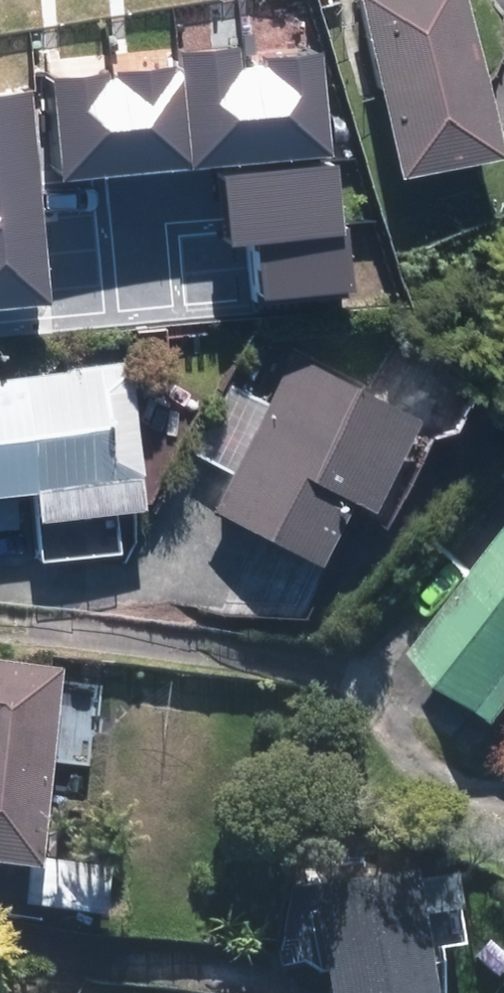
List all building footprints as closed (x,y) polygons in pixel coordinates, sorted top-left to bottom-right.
[(400,173),(499,153),(469,0),(366,0),(400,173)] [(139,87),(48,148),(54,156),(0,193),(0,213),(52,290),(206,186),(139,87)] [(312,204),(203,209),(207,294),(316,290),(312,204)] [(289,358),(256,358),(241,384),(232,379),(194,449),(206,455),(188,487),(320,559),(353,498),(367,506),(417,414),(295,347),(289,358)] [(0,369),(0,485),(34,484),(36,551),(119,547),(118,504),(143,503),(137,364),(0,369)] [(471,567),(483,577),(426,649),(503,711),(503,526),(471,567)] [(32,867),(30,909),(106,912),(108,863),(48,860),(52,769),(89,770),(93,682),(56,680),(57,664),(0,662),(0,865),(32,867)] [(429,861),(320,872),(332,992),(442,992),(429,861)]
